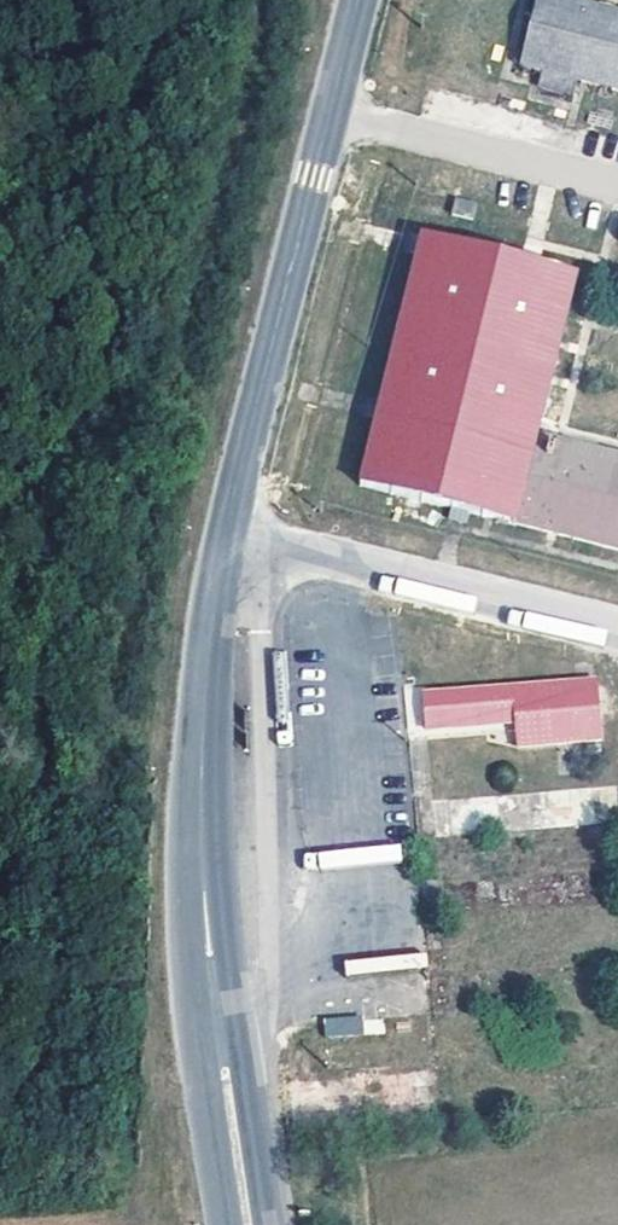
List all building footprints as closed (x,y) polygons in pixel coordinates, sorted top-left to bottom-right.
[(582,0),(534,0),(517,66),(535,70),(574,80),(617,91),(617,9),(582,0)] [(574,80),(535,70),(532,87),(571,96),(574,80)] [(358,483),(449,506),(492,515),(617,547),(617,452),(537,432),(575,272),(418,235),(358,483)] [(492,515),(449,506),(446,521),(489,530),(492,515)] [(576,677),(418,691),(422,729),(515,720),(515,746),(598,741),(589,676),(576,677)] [(323,1017),(324,1038),(363,1035),(361,1015),(323,1017)]
